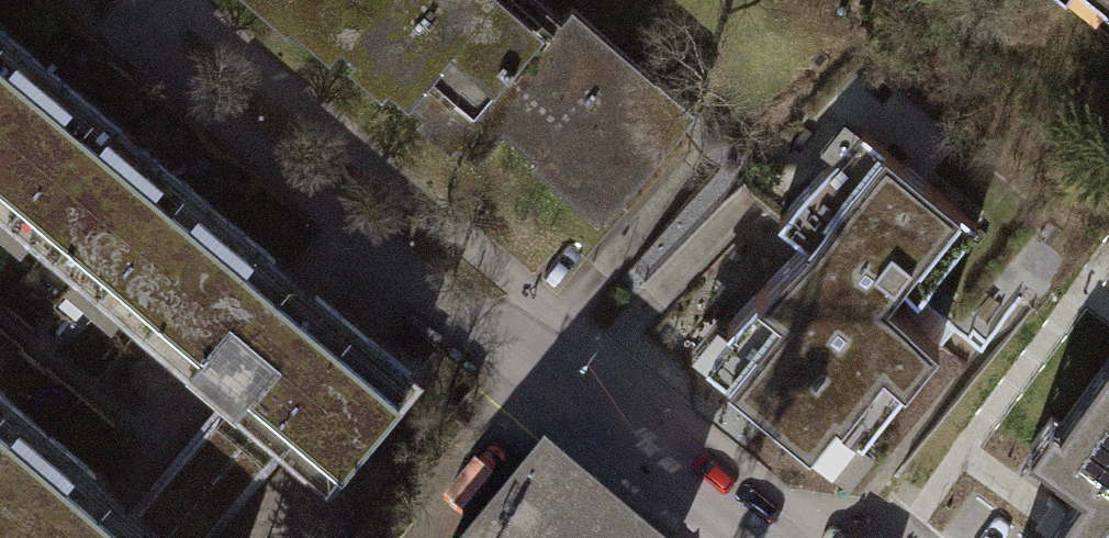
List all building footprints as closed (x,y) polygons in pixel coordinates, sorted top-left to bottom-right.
[(300,4),(292,13),(326,44),(335,33),(352,48),(360,40),(388,64),(381,73),(420,107),(430,96),(457,119),(448,130),(473,151),(498,121),(532,151),(544,138),(613,198),(693,106),(650,69),(637,82),(571,24),(559,38),(515,0),(295,0),(300,4)] [(1108,13),(1108,0),(1092,0),(1108,13)] [(149,319),(163,307),(204,342),(232,310),(255,327),(273,343),(233,390),(287,436),(329,471),(412,373),(296,276),(0,28),(0,196),(149,319)] [(853,168),(837,155),(779,215),(808,240),(726,325),(745,340),(720,371),(823,454),(848,423),(861,434),(939,339),(904,311),(977,221),(876,139),(853,168)] [(1085,386),(1108,404),(1108,353),(1085,386)] [(1085,386),(1062,419),(1078,434),(1056,464),(1083,485),(1044,537),(1108,537),(1108,404),(1085,386)] [(136,507),(173,537),(202,537),(287,436),(233,390),(136,507)] [(136,507),(121,494),(0,393),(0,535),(4,537),(41,537),(52,525),(69,537),(173,537),(136,507)] [(384,468),(363,451),(341,478),(362,495),(384,468)] [(495,537),(609,537),(542,482),(495,537)]
